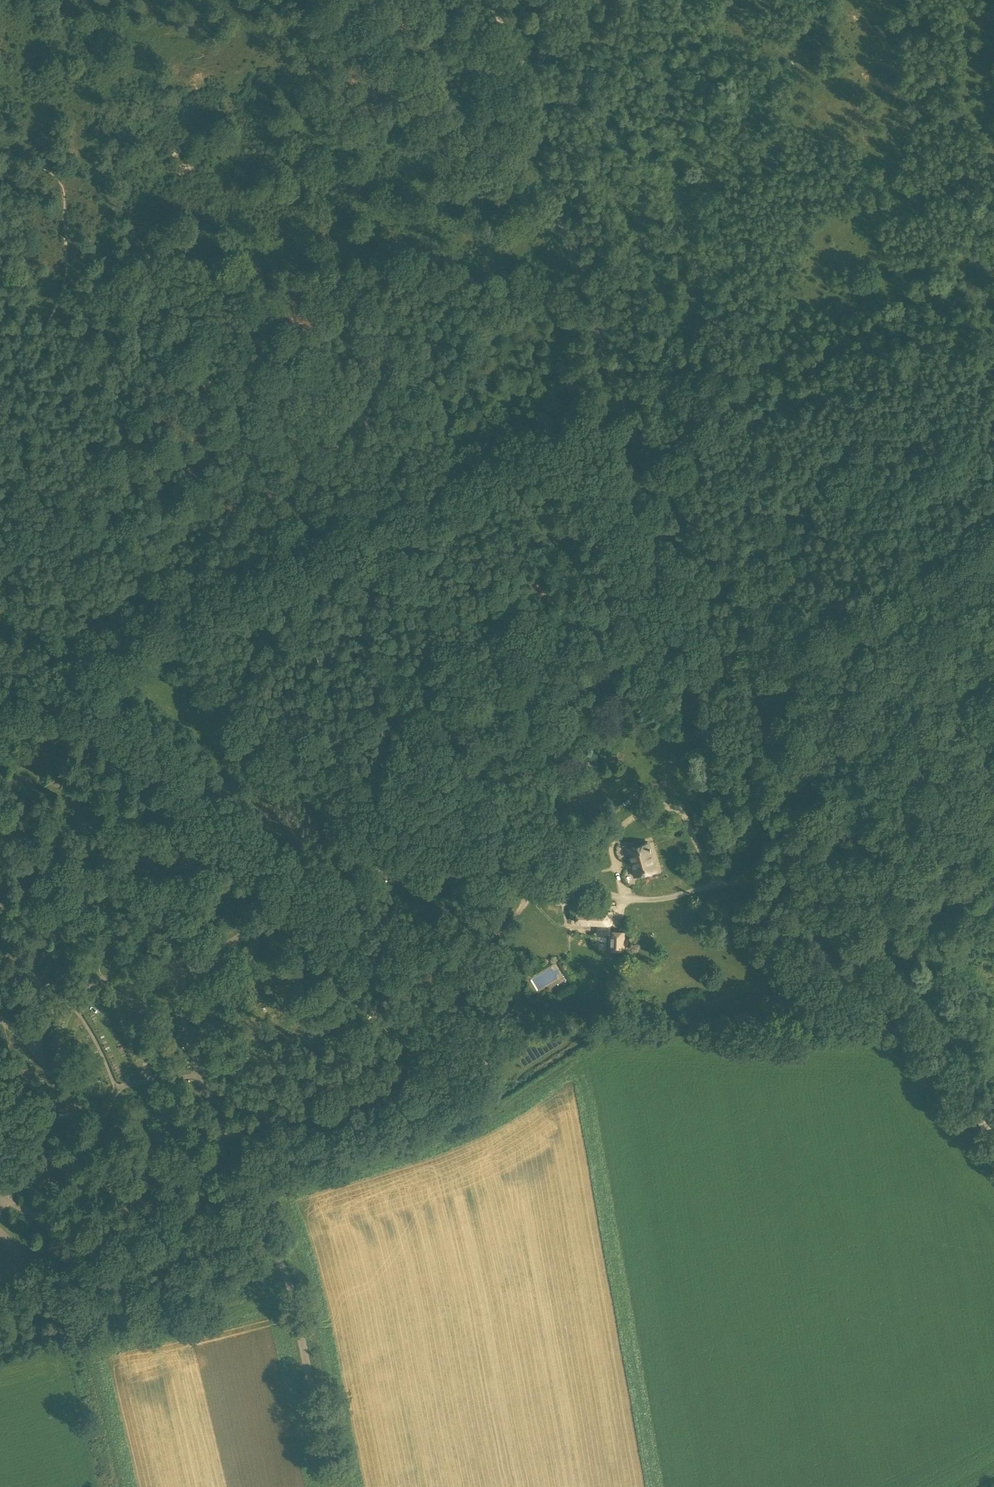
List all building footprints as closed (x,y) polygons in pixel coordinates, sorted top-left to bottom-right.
[(648,842),(626,849),(634,876),(656,870),(648,842)] [(579,906),(578,911),(577,911),(577,923),(598,924),(597,929),(609,929),(610,925),(611,925),(611,913),(590,911),(591,907),(579,906)] [(610,934),(610,950),(623,950),(624,931),(610,931),(610,934)] [(606,996),(605,1006),(604,1013),(613,1014),(614,997),(606,996)] [(136,1186),(133,1179),(122,1183),(125,1190),(136,1186)]
